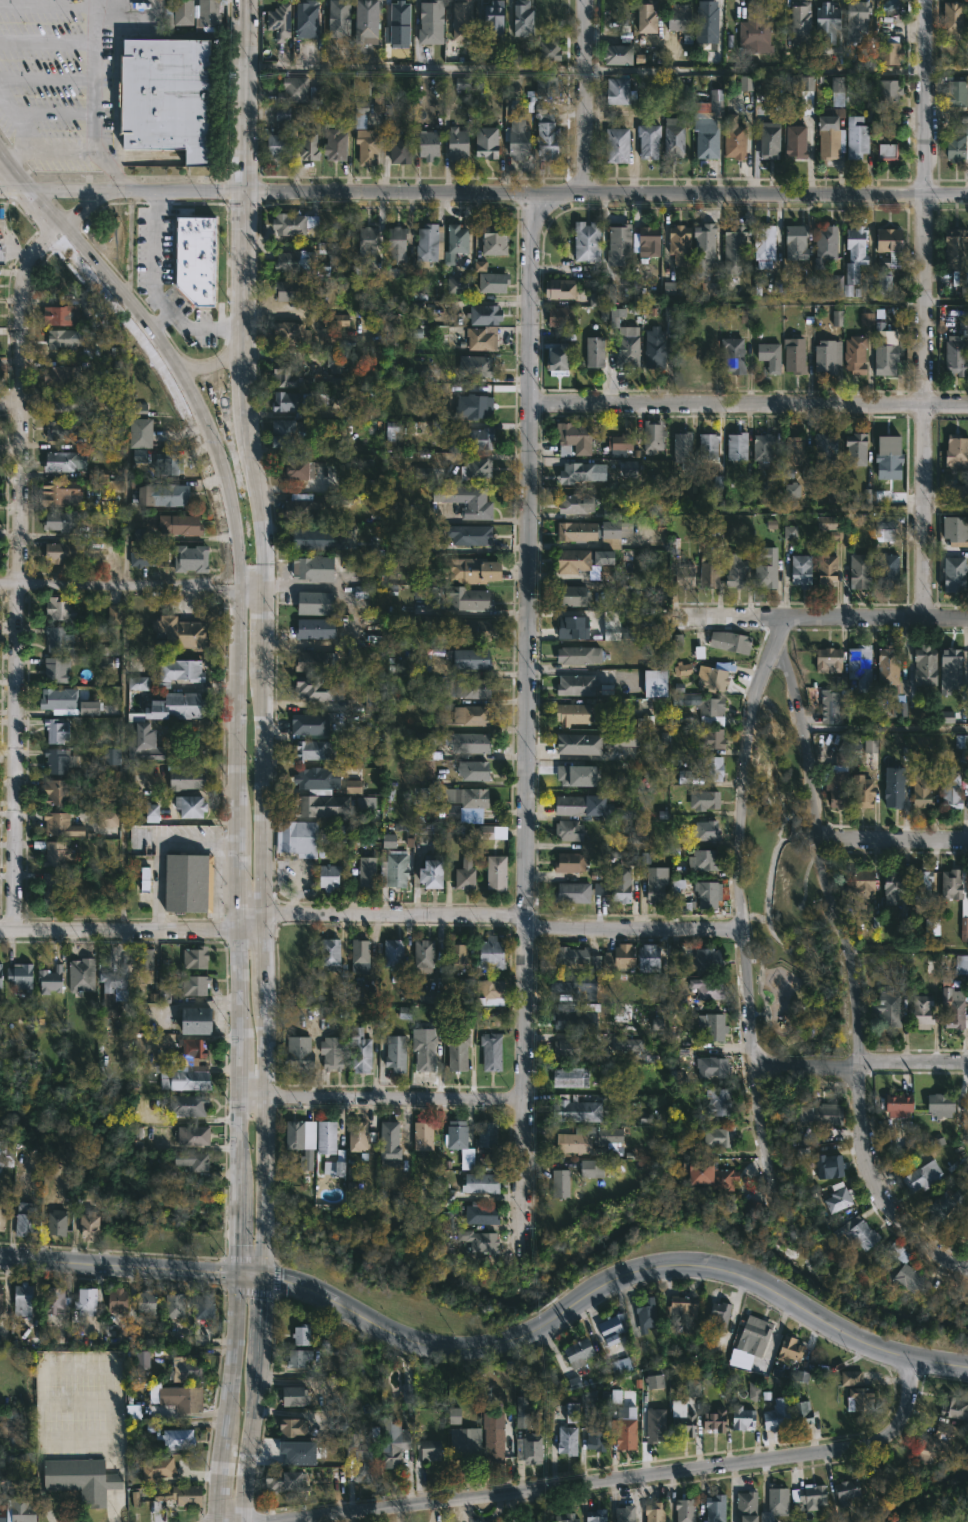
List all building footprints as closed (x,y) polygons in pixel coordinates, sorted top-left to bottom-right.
[(195,0),(194,25),(175,25),(175,9),(174,9),(175,0),(195,0)] [(200,17),(200,0),(220,0),(220,15),(222,16),(222,24),(213,24),(213,27),(196,26),(197,17),(200,17)] [(298,38),(298,0),(320,0),(320,38),(298,38)] [(330,38),(331,0),(352,0),(352,37),(343,36),(343,38),(330,38)] [(372,0),(382,0),(382,45),(359,45),(360,0),(365,0),(372,0)] [(405,1),(405,5),(412,5),(411,28),(393,27),(393,4),(399,4),(399,0),(405,1)] [(434,3),(434,0),(447,0),(445,44),(420,44),(420,29),(423,29),(423,18),(421,18),(421,3),(434,3)] [(471,35),(471,41),(467,41),(466,48),(459,48),(460,41),(458,41),(458,51),(453,51),(453,59),(447,58),(447,62),(445,62),(448,25),(450,25),(450,31),(453,31),(453,37),(455,37),(455,3),(464,3),(464,0),(474,0),(474,35),(471,35)] [(505,1),(505,8),(507,8),(505,36),(484,36),(484,30),(488,30),(488,7),(494,7),(494,0),(505,1)] [(536,11),(535,36),(516,36),(517,0),(531,0),(531,10),(536,11)] [(659,1),(660,34),(640,34),(640,1),(659,1)] [(716,7),(715,43),(693,43),(694,7),(696,7),(696,1),(715,1),(715,7),(716,7)] [(868,2),(867,15),(863,15),(863,34),(856,34),(856,42),(842,42),(843,1),(847,2),(847,3),(853,3),(853,2),(868,2)] [(806,2),(805,38),(796,37),(796,43),(783,43),(784,34),(787,34),(788,6),(796,7),(796,2),(806,2)] [(826,2),(826,5),(828,5),(828,8),(837,8),(836,29),(832,29),(831,45),(819,45),(819,37),(820,37),(821,32),(812,32),(812,8),(817,8),(818,2),(826,2)] [(963,2),(962,38),(943,38),(943,32),(942,32),(943,2),(963,2)] [(292,3),(291,38),(287,38),(287,44),(277,43),(278,29),(267,29),(268,11),(275,11),(275,8),(279,8),(280,5),(282,5),(282,3),(292,3)] [(676,3),(676,4),(686,5),(686,7),(690,8),(690,31),(666,31),(666,7),(670,7),(670,3),(676,3)] [(760,17),(760,21),(767,21),(767,45),(770,45),(770,54),(736,54),(736,21),(745,21),(745,4),(761,4),(760,17)] [(215,41),(214,168),(190,168),(190,151),(117,150),(116,81),(117,81),(118,40),(215,41)] [(561,42),(561,50),(563,50),(563,61),(542,61),(543,42),(561,42)] [(896,43),(896,48),(899,48),(899,59),(896,59),(896,66),(874,65),(875,42),(896,43)] [(629,65),(601,65),(602,45),(629,45),(629,65)] [(489,58),(501,58),(501,47),(490,46),(489,58)] [(861,62),(873,62),(873,50),(862,50),(861,62)] [(752,90),(752,76),(739,76),(739,91),(752,90)] [(310,78),(309,103),(279,102),(279,92),(285,92),(285,77),(310,78)] [(560,97),(538,97),(538,77),(561,77),(560,97)] [(810,90),(810,114),(798,114),(797,91),(795,91),(795,77),(812,77),(813,90),(810,90)] [(840,107),(829,107),(829,77),(840,78),(840,107)] [(609,104),(604,104),(605,78),(626,79),(626,104),(609,104)] [(895,81),(895,88),(898,88),(898,95),(895,95),(895,106),(875,106),(876,80),(895,81)] [(967,106),(941,107),(941,92),(946,92),(946,81),(967,81),(967,106)] [(721,91),(721,129),(714,129),(714,115),(707,115),(708,89),(721,89),(721,91)] [(373,113),(382,113),(382,95),(374,95),(373,113)] [(366,129),(356,129),(356,102),(369,103),(369,113),(367,113),(366,129)] [(547,104),(547,114),(555,114),(555,122),(557,122),(557,127),(562,127),(561,137),(560,137),(561,138),(561,161),(545,161),(545,157),(541,157),(541,147),(538,147),(540,116),(536,116),(536,103),(547,104)] [(275,122),(290,122),(290,107),(275,107),(275,122)] [(733,116),(733,126),(742,126),(742,160),(730,160),(730,158),(721,158),(722,114),(733,114),(733,116)] [(860,117),(860,126),(865,126),(865,154),(859,154),(859,160),(843,160),(844,116),(860,117)] [(833,117),(833,129),(842,130),(841,151),(836,151),(836,158),(816,158),(817,131),(812,131),(812,117),(833,117)] [(526,118),(526,125),(531,125),(532,130),(531,156),(522,156),(522,161),(514,160),(514,155),(510,155),(511,127),(512,127),(512,118),(526,118)] [(687,118),(686,155),(682,155),(682,158),(668,158),(668,155),(666,154),(667,118),(687,118)] [(709,118),(709,129),(715,129),(715,159),(693,159),(693,132),(690,131),(690,118),(709,118)] [(777,122),(776,159),(754,159),(756,121),(777,122)] [(459,127),(459,131),(470,131),(470,156),(467,156),(467,162),(452,162),(452,157),(449,157),(450,132),(451,132),(451,126),(459,127)] [(663,127),(663,138),(661,138),(661,160),(652,160),(652,157),(650,157),(650,161),(642,160),(642,136),(639,136),(640,126),(663,127)] [(802,126),(802,150),(804,150),(804,158),(781,156),(782,126),(802,126)] [(319,134),(319,152),(322,152),(322,161),(304,161),(304,157),(302,157),(302,147),(305,147),(305,128),(317,128),(317,134),(319,134)] [(428,128),(428,132),(441,132),(441,157),(435,157),(435,162),(427,162),(426,158),(420,157),(421,128),(428,128)] [(499,128),(499,160),(487,160),(487,157),(477,157),(477,128),(499,128)] [(616,164),(608,164),(608,129),(631,129),(631,164),(616,164)] [(343,130),(343,133),(348,133),(348,162),(328,162),(328,156),(324,156),(325,144),(328,144),(328,138),(325,138),(325,130),(343,130)] [(379,130),(379,152),(378,152),(377,166),(360,166),(360,144),(357,144),(357,130),(379,130)] [(292,135),(292,161),(286,161),(286,158),(274,158),(274,160),(270,160),(270,135),(292,135)] [(881,135),(881,138),(889,138),(889,142),(895,142),(895,160),(875,161),(875,135),(881,135)] [(962,135),(962,159),(960,159),(959,164),(947,163),(947,158),(944,158),(944,135),(962,135)] [(412,140),(413,165),(392,164),(391,140),(412,140)] [(289,214),(289,216),(308,216),(307,234),(278,233),(278,230),(272,230),(272,218),(278,219),(278,213),(289,214)] [(215,218),(214,307),(195,307),(175,286),(177,217),(215,218)] [(584,222),(584,226),(589,226),(589,222),(600,222),(599,260),(591,260),(591,263),(582,263),(582,259),(571,259),(571,226),(574,226),(574,222),(584,222)] [(428,260),(428,266),(417,266),(418,244),(420,244),(420,227),(424,227),(425,223),(442,223),(442,233),(440,233),(439,260),(428,260)] [(464,225),(464,229),(471,229),(471,253),(456,252),(456,264),(445,263),(445,249),(450,249),(450,224),(464,225)] [(505,224),(505,227),(509,227),(508,254),(484,254),(485,230),(493,230),(493,224),(505,224)] [(630,224),(630,263),(627,263),(627,265),(607,264),(608,250),(610,250),(611,227),(623,227),(623,224),(630,224)] [(682,224),(682,226),(689,226),(689,239),(685,239),(685,265),(673,265),(673,254),(667,254),(667,226),(674,226),(674,224),(682,224)] [(716,224),(716,226),(718,226),(718,234),(711,234),(711,260),(709,260),(708,275),(696,274),(697,261),(694,261),(694,227),(699,227),(699,224),(716,224)] [(771,226),(771,260),(751,260),(751,248),(749,248),(749,237),(751,237),(751,229),(761,229),(761,226),(771,226)] [(801,238),(801,249),(804,249),(804,261),(782,261),(782,246),(780,246),(780,232),(783,232),(783,226),(805,226),(805,238),(801,238)] [(833,226),(833,260),(820,260),(820,270),(810,270),(812,228),(822,228),(822,226),(833,226)] [(862,235),(861,256),(864,256),(864,265),(859,265),(859,269),(857,269),(857,273),(859,273),(859,276),(857,276),(857,283),(842,285),(842,263),(848,263),(848,262),(846,262),(846,250),(842,250),(843,229),(851,229),(851,226),(864,227),(863,235),(862,235)] [(374,227),(374,229),(378,229),(378,256),(360,256),(361,228),(374,227)] [(402,227),(402,229),(407,229),(407,259),(391,260),(391,229),(402,227)] [(641,227),(662,227),(662,256),(648,256),(648,240),(637,240),(637,227),(641,227)] [(742,230),(741,261),(736,261),(736,273),(723,273),(723,259),(719,259),(719,230),(742,230)] [(873,253),(873,230),(897,230),(897,253),(873,253)] [(962,241),(962,265),(943,265),(943,242),(941,242),(940,233),(944,233),(944,230),(966,230),(966,232),(963,232),(963,241),(962,241)] [(351,242),(350,267),(330,267),(330,250),(327,250),(327,242),(351,242)] [(310,248),(310,251),(316,251),(316,272),(277,271),(277,257),(280,258),(280,251),(293,251),(293,248),(310,248)] [(486,261),(473,261),(473,271),(486,271),(486,261)] [(474,271),(473,291),(455,291),(455,287),(453,287),(453,274),(463,274),(465,274),(465,271),(474,271)] [(493,291),(481,291),(482,272),(513,273),(513,284),(503,284),(502,291),(493,291)] [(889,275),(876,275),(876,296),(890,296),(889,275)] [(312,278),(311,302),(278,300),(279,292),(275,291),(275,280),(298,281),(298,277),(312,278)] [(640,295),(641,277),(632,277),(632,295),(640,295)] [(575,279),(575,298),(550,298),(550,296),(545,296),(546,281),(549,281),(549,278),(575,279)] [(674,295),(674,282),(664,282),(663,294),(674,295)] [(720,283),(703,283),(703,295),(720,295),(720,283)] [(589,305),(615,305),(615,284),(601,284),(601,292),(589,292),(589,305)] [(94,298),(94,300),(94,306),(81,305),(81,298),(94,298)] [(422,303),(412,303),(412,318),(422,319),(422,303)] [(499,306),(499,308),(504,308),(504,320),(500,321),(500,323),(471,324),(471,317),(466,317),(466,312),(472,312),(472,305),(499,304),(499,306)] [(81,324),(45,324),(45,305),(81,305),(81,324)] [(570,306),(569,326),(545,325),(545,306),(570,306)] [(748,311),(740,311),(741,324),(748,323),(748,311)] [(842,327),(842,311),(832,311),(832,327),(842,327)] [(872,324),(872,313),(860,314),(860,324),(872,324)] [(348,315),(324,314),(323,326),(348,327),(348,315)] [(959,329),(967,329),(967,319),(967,317),(958,317),(959,329)] [(297,321),(297,322),(307,322),(307,328),(312,328),(312,342),(305,342),(305,344),(298,344),(298,345),(295,345),(295,344),(275,345),(275,322),(297,321)] [(499,326),(498,348),(495,348),(495,349),(470,349),(470,335),(468,335),(468,327),(485,327),(486,325),(499,326)] [(637,326),(636,367),(612,367),(614,342),(617,342),(618,325),(637,326)] [(659,326),(659,330),(663,330),(663,368),(641,368),(641,349),(643,349),(643,330),(650,330),(650,326),(659,326)] [(87,339),(87,342),(98,342),(98,358),(85,358),(85,345),(77,345),(77,349),(67,349),(67,346),(60,346),(60,349),(48,349),(48,328),(92,329),(92,339),(87,339)] [(861,347),(860,363),(862,363),(862,373),(846,373),(847,369),(843,369),(843,359),(840,359),(842,338),(846,338),(846,335),(863,335),(863,347),(861,347)] [(962,335),(962,341),(964,341),(964,371),(961,371),(961,375),(955,375),(955,372),(952,372),(952,376),(945,376),(945,373),(943,373),(944,340),(946,340),(946,335),(962,335)] [(594,366),(584,367),(583,336),(603,336),(603,366),(594,366)] [(742,337),(742,374),(729,373),(729,371),(720,370),(721,347),(717,347),(717,337),(742,337)] [(801,337),(801,365),(804,365),(804,374),(789,374),(789,370),(780,370),(780,338),(801,337)] [(831,339),(831,365),(834,365),(834,374),(820,374),(820,371),(812,371),(811,345),(815,345),(815,340),(831,339)] [(567,342),(566,373),(547,373),(547,370),(543,370),(544,341),(567,342)] [(776,356),(776,374),(764,374),(764,360),(753,359),(753,343),(777,343),(776,356)] [(873,374),(871,374),(871,343),(894,343),(892,375),(873,374)] [(346,359),(346,366),(343,366),(343,374),(336,374),(336,384),(314,384),(314,374),(331,373),(331,365),(328,365),(328,350),(346,350),(346,359)] [(494,362),(494,365),(496,365),(496,376),(472,376),(472,374),(468,374),(468,369),(464,369),(464,360),(469,360),(469,354),(494,355),(494,362)] [(299,368),(299,376),(301,376),(301,386),(275,386),(275,361),(299,361),(299,368)] [(80,364),(80,366),(82,367),(82,377),(73,377),(73,385),(52,384),(52,382),(46,382),(46,370),(51,370),(51,365),(80,364)] [(83,393),(83,411),(55,412),(55,410),(45,410),(45,398),(51,398),(51,390),(59,391),(59,392),(83,393)] [(318,393),(318,405),(313,404),(313,417),(300,417),(300,411),(274,410),(274,400),(276,400),(276,390),(286,390),(286,392),(318,393)] [(478,392),(478,394),(497,394),(496,417),(480,417),(480,419),(469,419),(469,415),(460,415),(460,413),(456,413),(456,406),(459,406),(460,395),(470,395),(470,392),(478,392)] [(155,441),(155,447),(132,447),(132,417),(156,417),(155,441)] [(297,419),(297,422),(307,422),(306,444),(317,444),(317,452),(313,452),(313,449),(304,449),(305,446),(277,446),(277,436),(275,436),(275,419),(297,419)] [(664,419),(664,430),(668,430),(668,435),(664,435),(664,443),(670,443),(670,446),(664,446),(664,449),(651,450),(650,453),(644,453),(644,457),(636,457),(636,449),(640,449),(641,439),(645,440),(646,419),(664,419)] [(59,420),(78,421),(78,425),(87,425),(87,438),(58,437),(58,440),(48,440),(47,420),(59,420)] [(386,441),(399,442),(399,422),(386,421),(386,441)] [(446,421),(432,422),(432,434),(447,434),(446,421)] [(569,422),(569,425),(589,424),(589,455),(573,455),(573,449),(569,449),(569,456),(558,456),(558,444),(554,444),(554,422),(569,422)] [(494,427),(495,427),(494,449),(456,448),(456,440),(461,440),(462,428),(485,428),(485,426),(494,427)] [(695,462),(677,462),(676,433),(679,433),(679,430),(694,430),(695,462)] [(744,431),(744,459),(739,459),(739,464),(727,463),(727,459),(723,459),(724,433),(735,433),(735,431),(744,431)] [(630,432),(630,436),(634,436),(634,450),(609,450),(609,435),(623,435),(623,432),(630,432)] [(715,458),(700,458),(700,432),(716,432),(715,458)] [(819,432),(819,434),(833,434),(833,449),(831,449),(831,469),(812,469),(812,447),(809,447),(809,442),(812,442),(812,432),(819,432)] [(863,432),(862,466),(844,465),(844,446),(841,446),(841,435),(848,435),(848,432),(863,432)] [(768,433),(768,434),(770,434),(771,446),(768,446),(768,459),(765,459),(765,466),(754,466),(753,460),(750,460),(749,434),(768,433)] [(952,433),(952,437),(967,437),(967,468),(949,468),(949,466),(942,465),(942,461),(940,461),(941,450),(944,450),(944,433),(952,433)] [(897,439),(897,452),(900,452),(899,462),(897,462),(897,476),(893,476),(893,479),(872,478),(872,461),(870,461),(870,452),(873,452),(873,434),(897,434),(897,439)] [(798,436),(798,440),(802,440),(801,460),(798,460),(798,465),(781,465),(781,436),(798,436)] [(146,449),(132,449),(132,463),(146,463),(146,449)] [(53,471),(45,471),(45,459),(47,459),(48,451),(87,451),(87,468),(76,468),(76,471),(53,471)] [(182,453),(182,456),(186,456),(184,473),(181,473),(181,474),(157,474),(158,453),(182,453)] [(491,458),(494,459),(494,476),(468,477),(468,480),(461,480),(461,465),(466,465),(467,457),(491,458)] [(313,459),(313,460),(319,460),(318,477),(313,477),(313,479),(284,478),(284,460),(291,461),(291,458),(313,459)] [(592,462),(592,463),(605,465),(605,480),(572,480),(572,484),(557,484),(557,470),(560,470),(560,462),(592,462)] [(415,479),(431,478),(431,468),(414,468),(415,479)] [(81,489),(81,494),(65,494),(65,506),(43,506),(44,480),(82,480),(81,489)] [(177,484),(191,484),(190,505),(153,505),(149,503),(141,503),(141,486),(150,483),(177,484)] [(799,484),(785,485),(785,497),(800,497),(799,484)] [(956,486),(957,502),(967,502),(967,485),(956,486)] [(488,486),(488,501),(494,501),(494,519),(462,519),(462,507),(468,507),(468,502),(442,502),(442,486),(488,486)] [(314,493),(314,500),(320,500),(320,518),(283,518),(283,508),(286,508),(286,499),(291,500),(292,493),(314,493)] [(587,493),(587,495),(592,495),(592,502),(597,502),(597,511),(558,513),(558,494),(587,493)] [(77,524),(77,532),(62,531),(62,529),(45,529),(47,511),(71,512),(71,510),(81,510),(81,524),(77,524)] [(201,523),(205,524),(205,533),(162,533),(162,526),(160,526),(160,514),(201,515),(201,523)] [(836,516),(836,529),(843,529),(843,541),(830,540),(830,529),(816,529),(817,516),(836,516)] [(895,516),(874,517),(874,542),(895,541),(895,516)] [(959,536),(967,536),(967,547),(946,547),(946,535),(941,535),(941,519),(959,518),(959,536)] [(616,520),(616,522),(631,522),(631,537),(595,538),(595,541),(559,540),(559,521),(616,520)] [(494,537),(494,545),(454,545),(454,537),(446,537),(446,525),(494,525),(494,537)] [(796,526),(783,526),(783,539),(796,539),(796,526)] [(337,529),(337,538),(345,538),(345,550),(295,549),(295,542),(292,542),(293,534),(295,534),(295,528),(337,529)] [(85,543),(85,560),(63,559),(63,563),(54,563),(47,562),(47,558),(45,558),(45,550),(47,550),(47,542),(85,543)] [(377,552),(378,542),(369,542),(369,552),(377,552)] [(766,544),(766,547),(777,547),(777,589),(762,589),(762,587),(755,587),(755,561),(766,561),(766,555),(756,555),(756,544),(766,544)] [(211,545),(211,552),(208,552),(208,570),(187,569),(187,572),(176,572),(176,545),(188,545),(188,547),(196,547),(197,545),(211,545)] [(825,547),(825,555),(833,555),(833,580),(829,580),(829,583),(815,583),(815,547),(825,547)] [(594,549),(594,550),(598,550),(598,565),(593,565),(593,570),(580,570),(580,573),(562,573),(562,569),(558,569),(558,548),(594,549)] [(613,551),(592,551),(593,565),(614,564),(613,551)] [(137,566),(130,565),(131,552),(156,552),(156,566),(137,566)] [(738,553),(738,560),(745,561),(745,571),(742,571),(742,589),(731,588),(731,586),(721,586),(721,574),(724,575),(724,553),(738,553)] [(324,554),(328,555),(328,564),(323,564),(323,583),(309,582),(309,578),(297,578),(297,556),(310,556),(310,554),(324,554)] [(864,584),(864,588),(849,587),(849,584),(846,584),(846,554),(868,554),(868,584),(864,584)] [(895,554),(895,564),(898,564),(898,568),(895,568),(895,585),(891,584),(891,589),(878,588),(878,584),(873,584),(874,554),(895,554)] [(807,566),(807,588),(796,588),(796,584),(787,584),(788,555),(808,555),(807,566)] [(506,561),(506,580),(488,580),(488,583),(465,582),(465,579),(451,579),(451,560),(459,560),(459,556),(487,557),(487,560),(506,561)] [(962,557),(962,566),(964,566),(964,570),(961,570),(962,585),(958,585),(958,591),(945,591),(945,587),(939,587),(940,556),(962,557)] [(715,559),(715,562),(716,562),(716,588),(710,588),(710,586),(701,585),(701,561),(709,561),(709,559),(715,559)] [(696,564),(695,585),(692,585),(692,588),(682,588),(682,585),(678,585),(678,582),(676,582),(676,568),(680,568),(680,563),(696,564)] [(589,586),(589,591),(594,591),(594,600),(589,600),(589,606),(559,605),(559,595),(563,595),(564,585),(589,586)] [(367,586),(353,586),(354,599),(368,599),(367,586)] [(467,586),(467,590),(492,590),(492,601),(495,601),(495,610),(446,610),(446,608),(437,606),(437,598),(415,598),(415,586),(437,586),(437,592),(441,592),(441,587),(446,587),(446,586),(467,586)] [(333,600),(333,611),(324,611),(324,615),(299,614),(300,591),(332,592),(331,600),(333,600)] [(62,596),(62,601),(73,601),(73,607),(78,607),(78,618),(73,618),(73,622),(61,622),(61,619),(51,619),(51,614),(49,614),(49,596),(62,596)] [(121,606),(108,605),(108,623),(120,624),(121,606)] [(619,612),(604,611),(604,631),(618,631),(619,612)] [(179,614),(179,620),(209,621),(209,648),(177,647),(177,641),(168,641),(168,631),(153,631),(153,619),(162,619),(162,614),(179,614)] [(591,616),(591,638),(560,638),(560,631),(557,631),(557,626),(560,626),(561,616),(591,616)] [(326,619),(333,619),(333,627),(337,627),(337,638),(297,638),(297,626),(300,626),(299,619),(326,619)] [(493,620),(493,640),(456,639),(456,625),(460,625),(461,619),(493,620)] [(75,633),(75,652),(49,651),(50,634),(46,634),(47,626),(67,626),(66,633),(75,633)] [(634,627),(619,627),(620,639),(634,638),(634,627)] [(748,647),(746,654),(712,646),(716,629),(750,637),(748,647)] [(682,634),(673,634),(672,648),(681,648),(682,634)] [(927,643),(927,648),(933,648),(933,686),(911,685),(911,668),(912,668),(912,649),(917,649),(917,643),(927,643)] [(868,644),(867,692),(853,692),(853,679),(844,679),(844,687),(836,687),(836,676),(843,676),(843,648),(854,648),(854,644),(868,644)] [(595,646),(603,647),(603,664),(559,662),(559,648),(563,648),(563,646),(595,646)] [(830,647),(830,649),(838,649),(838,672),(827,672),(827,664),(822,664),(822,672),(812,672),(812,648),(830,647)] [(948,695),(937,695),(938,648),(959,649),(959,688),(948,688),(948,695)] [(491,649),(491,658),(493,658),(494,668),(456,669),(456,649),(491,649)] [(895,649),(895,679),(905,679),(905,717),(888,717),(888,702),(895,702),(895,684),(874,684),(874,649),(895,649)] [(336,671),(297,671),(297,659),(299,660),(299,651),(336,651),(336,671)] [(429,673),(429,655),(416,655),(416,673),(429,673)] [(71,683),(46,683),(46,657),(71,657),(71,683)] [(202,660),(202,671),(206,671),(206,682),(190,681),(190,679),(172,678),(172,681),(161,681),(161,678),(159,678),(159,671),(161,671),(160,670),(161,665),(160,665),(160,661),(162,660),(202,660)] [(676,676),(692,675),(690,663),(675,665),(676,676)] [(728,678),(726,684),(724,683),(722,691),(694,684),(698,664),(727,670),(725,677),(728,678)] [(654,697),(641,697),(641,669),(671,669),(671,696),(654,697)] [(318,675),(318,677),(325,677),(325,683),(345,683),(345,700),(308,699),(308,694),(297,694),(297,676),(318,675)] [(597,675),(597,678),(600,678),(599,694),(597,694),(597,696),(559,695),(559,683),(561,683),(561,675),(597,675)] [(148,690),(149,677),(128,677),(128,690),(148,690)] [(492,690),(492,698),(457,698),(457,696),(450,696),(450,679),(492,679),(492,690)] [(78,688),(78,698),(82,698),(82,700),(102,701),(102,702),(105,702),(105,709),(102,709),(102,714),(82,714),(82,706),(78,706),(78,709),(41,708),(41,696),(43,697),(43,688),(65,689),(65,688),(78,688)] [(377,711),(378,692),(365,691),(365,711),(377,711)] [(203,693),(203,699),(208,699),(208,710),(204,710),(202,718),(148,718),(149,707),(154,707),(154,699),(167,699),(167,692),(203,693)] [(724,707),(724,716),(701,716),(701,704),(687,704),(687,695),(704,695),(704,697),(724,699),(724,707)] [(839,700),(839,724),(822,724),(822,714),(819,714),(819,700),(839,700)] [(592,720),(592,723),(572,723),(572,727),(562,727),(562,721),(559,721),(559,704),(592,704),(592,720)] [(491,706),(493,725),(464,725),(464,723),(455,723),(455,706),(491,706)] [(954,712),(941,711),(941,723),(953,723),(954,712)] [(691,712),(677,712),(677,722),(691,722),(691,712)] [(329,715),(291,714),(290,734),(329,735),(329,715)] [(59,719),(59,722),(71,722),(70,740),(65,740),(65,744),(49,743),(49,729),(47,729),(47,725),(45,725),(45,718),(59,718),(59,719)] [(637,719),(636,729),(652,729),(652,719),(637,719)] [(153,722),(153,729),(159,729),(158,746),(166,746),(165,761),(135,761),(135,752),(129,752),(130,723),(153,722)] [(719,728),(720,749),(700,748),(700,744),(695,744),(696,731),(711,731),(711,728),(719,728)] [(492,733),(491,753),(454,753),(454,744),(418,744),(418,732),(492,733)] [(615,745),(614,745),(614,732),(638,732),(638,746),(615,745)] [(605,735),(604,754),(559,753),(559,734),(605,735)] [(967,749),(967,735),(955,735),(955,748),(967,749)] [(336,759),(295,759),(295,749),(297,749),(297,743),(300,743),(300,740),(336,741),(336,759)] [(864,754),(877,754),(877,741),(865,741),(864,754)] [(70,749),(70,755),(80,755),(79,767),(70,767),(70,774),(49,774),(49,767),(46,767),(46,760),(48,760),(48,756),(45,756),(45,748),(70,749)] [(119,748),(104,749),(105,765),(120,765),(119,748)] [(718,756),(718,775),(717,775),(717,781),(700,781),(700,770),(698,770),(698,756),(718,756)] [(435,776),(418,777),(417,759),(454,758),(454,772),(435,772),(435,776)] [(927,758),(927,797),(930,797),(930,808),(909,807),(910,773),(914,773),(914,758),(927,758)] [(493,764),(493,781),(465,781),(465,775),(459,775),(459,760),(493,761),(493,764)] [(577,760),(577,767),(582,767),(582,785),(554,784),(554,768),(558,768),(558,766),(562,766),(562,760),(577,760)] [(321,767),(336,767),(336,789),(300,789),(301,783),(297,783),(297,775),(300,775),(300,768),(313,769),(313,766),(321,767)] [(202,770),(202,773),(207,773),(207,785),(203,785),(203,788),(188,788),(188,789),(183,789),(183,791),(173,791),(173,789),(172,789),(172,769),(202,770)] [(678,784),(690,784),(690,770),(677,770),(678,784)] [(842,791),(842,802),(845,802),(845,807),(840,807),(839,809),(824,807),(825,791),(821,791),(821,779),(824,779),(824,771),(845,771),(844,791),(842,791)] [(958,780),(967,780),(967,788),(959,787),(959,797),(961,797),(961,807),(953,807),(953,804),(940,804),(941,771),(958,772),(958,780)] [(860,774),(860,779),(868,779),(868,786),(871,786),(869,807),(849,807),(850,783),(848,783),(848,774),(860,774)] [(900,778),(900,809),(880,807),(879,788),(881,788),(881,780),(885,780),(885,778),(900,778)] [(70,779),(70,786),(80,786),(79,797),(71,796),(71,805),(45,805),(45,796),(47,796),(47,794),(41,794),(41,785),(48,785),(48,779),(70,779)] [(361,794),(361,780),(346,780),(345,794),(361,794)] [(412,804),(428,805),(428,788),(413,787),(412,804)] [(491,803),(491,808),(485,808),(484,822),(460,822),(461,808),(463,808),(463,803),(445,803),(444,788),(491,788),(491,803)] [(704,810),(692,810),(692,791),(716,791),(716,809),(704,808),(704,810)] [(160,822),(148,822),(149,804),(139,803),(140,794),(155,795),(154,804),(161,804),(160,822)] [(601,796),(600,816),(553,815),(553,796),(581,796),(581,794),(601,795),(601,796)] [(207,796),(207,803),(212,803),(211,811),(207,811),(207,818),(184,817),(184,809),(178,808),(178,795),(207,796)] [(319,817),(296,816),(296,799),(298,799),(298,797),(300,797),(301,795),(352,796),(352,817),(319,817)] [(357,812),(375,811),(374,797),(356,798),(357,812)] [(71,810),(71,836),(45,835),(46,820),(45,820),(45,812),(64,812),(64,810),(71,810)] [(119,826),(98,826),(98,810),(120,810),(119,826)] [(577,820),(577,823),(582,823),(582,829),(586,829),(586,835),(580,835),(580,840),(558,840),(558,820),(577,820)] [(714,820),(714,830),(716,830),(716,840),(692,841),(692,837),(688,837),(688,825),(692,825),(692,821),(714,820)] [(319,853),(280,853),(280,821),(319,822),(319,853)] [(478,838),(506,839),(506,827),(479,826),(478,838)] [(382,847),(395,848),(395,835),(382,835),(382,847)] [(66,841),(66,849),(74,849),(74,859),(69,859),(69,867),(44,867),(45,854),(47,854),(47,850),(34,848),(34,841),(66,841)] [(716,849),(715,870),(694,870),(694,867),(689,867),(689,855),(694,855),(694,853),(704,853),(705,849),(716,849)] [(410,854),(410,877),(409,877),(409,888),(387,888),(388,871),(381,871),(381,854),(389,854),(389,850),(408,850),(408,854),(410,854)] [(620,865),(637,865),(637,852),(620,851),(620,865)] [(577,853),(577,854),(585,855),(585,865),(582,865),(582,871),(553,872),(553,861),(555,861),(556,853),(577,853)] [(205,913),(168,912),(169,854),(211,854),(210,913),(205,913)] [(445,855),(445,860),(448,860),(447,888),(430,888),(430,882),(424,882),(424,868),(429,868),(429,861),(427,861),(427,855),(445,855)] [(377,857),(376,888),(361,886),(361,873),(359,873),(360,856),(377,857)] [(509,856),(509,892),(497,892),(497,889),(489,889),(489,856),(509,856)] [(473,857),(473,869),(477,869),(477,888),(457,888),(457,868),(463,868),(463,857),(473,857)] [(331,865),(342,865),(341,887),(333,887),(333,892),(327,892),(327,887),(321,887),(321,865),(328,865),(328,864),(331,864),(331,865)] [(632,866),(632,881),(639,881),(639,889),(634,889),(633,904),(621,903),(621,901),(613,901),(613,890),(614,890),(615,866),(632,866)] [(924,867),(924,871),(929,871),(929,881),(927,881),(927,903),(915,902),(915,899),(910,899),(910,871),(918,871),(918,867),(924,867)] [(149,868),(141,868),(140,890),(149,890),(149,868)] [(855,900),(841,900),(841,883),(848,884),(848,868),(871,869),(870,899),(855,899),(855,900)] [(958,869),(958,870),(967,870),(967,898),(937,898),(938,871),(946,871),(946,868),(958,869)] [(902,897),(880,896),(880,870),(902,870),(902,897)] [(61,873),(61,878),(65,878),(64,903),(46,903),(47,872),(61,873)] [(665,873),(665,878),(667,878),(667,891),(671,891),(671,900),(659,900),(659,904),(648,904),(648,876),(650,876),(650,873),(665,873)] [(713,882),(713,890),(717,891),(717,901),(713,901),(713,909),(700,909),(700,898),(698,898),(698,894),(695,894),(695,881),(713,882)] [(592,883),(592,890),(594,890),(594,897),(592,897),(591,903),(556,902),(556,891),(559,891),(559,882),(592,883)] [(939,918),(925,918),(925,935),(939,935),(939,918)] [(499,936),(499,942),(507,942),(507,970),(482,970),(482,941),(489,941),(489,936),(499,936)] [(342,939),(342,964),(349,964),(349,977),(341,977),(341,968),(323,966),(323,939),(342,939)] [(361,939),(361,940),(371,940),(371,975),(353,974),(354,939),(361,939)] [(406,940),(406,967),(396,968),(396,967),(386,966),(387,939),(406,940)] [(432,967),(415,967),(416,939),(436,940),(435,967),(432,967)] [(634,943),(634,947),(638,947),(637,952),(640,952),(639,968),(619,967),(619,972),(605,972),(605,955),(617,955),(617,947),(620,947),(620,943),(634,943)] [(466,963),(466,968),(454,967),(454,963),(451,963),(451,944),(470,944),(469,963),(466,963)] [(659,944),(659,948),(662,948),(663,953),(664,953),(664,968),(653,968),(653,972),(642,972),(642,948),(645,947),(645,944),(659,944)] [(147,945),(147,949),(155,949),(155,970),(137,970),(138,945),(147,945)] [(209,950),(210,950),(209,969),(185,968),(185,949),(199,949),(199,945),(209,945),(209,950)] [(590,947),(590,955),(603,955),(603,972),(589,972),(589,964),(588,964),(588,967),(581,967),(581,964),(556,965),(556,951),(559,951),(559,946),(571,946),(571,949),(585,949),(585,947),(590,947)] [(714,970),(692,969),(692,949),(714,949),(714,970)] [(955,955),(955,974),(967,974),(967,955),(955,955)] [(97,958),(96,992),(78,991),(73,993),(70,990),(71,962),(72,962),(72,960),(81,960),(81,963),(82,963),(82,958),(97,958)] [(34,964),(33,988),(16,988),(16,981),(9,981),(9,968),(14,968),(14,963),(34,964)] [(128,963),(128,978),(134,978),(134,986),(129,986),(129,989),(127,989),(128,1001),(120,1001),(120,989),(116,989),(116,1003),(122,1003),(122,1016),(105,1017),(104,986),(101,986),(101,973),(113,972),(113,974),(121,974),(121,963),(128,963)] [(63,964),(63,993),(51,992),(51,995),(44,995),(44,977),(39,977),(39,969),(48,969),(48,972),(56,972),(56,964),(63,964)] [(582,976),(582,983),(586,984),(585,990),(582,990),(582,994),(565,994),(565,990),(551,990),(551,985),(557,985),(557,975),(582,976)] [(209,996),(185,996),(185,976),(213,976),(211,987),(209,987),(209,996)] [(713,979),(712,1000),(696,999),(696,988),(687,988),(687,979),(713,979)] [(497,980),(497,981),(507,981),(507,993),(505,993),(505,998),(508,998),(508,1006),(479,1005),(479,997),(484,997),(484,993),(478,993),(478,981),(497,980)] [(962,992),(961,1029),(940,1028),(941,1017),(943,1018),(943,1007),(937,1007),(938,995),(939,995),(940,987),(948,987),(948,988),(951,988),(951,990),(962,990),(962,992)] [(418,1003),(442,1003),(442,992),(418,991),(418,1003)] [(889,991),(889,995),(897,995),(897,1018),(898,1018),(898,1028),(884,1028),(884,1024),(874,1024),(874,1015),(864,1015),(864,1001),(874,1001),(874,995),(876,995),(876,991),(889,991)] [(927,1005),(927,1014),(930,1014),(930,1025),(909,1024),(909,996),(930,996),(930,1006),(927,1005)] [(596,1004),(596,1024),(601,1024),(601,1031),(593,1031),(593,1028),(587,1028),(587,1012),(581,1012),(581,1030),(556,1030),(556,1019),(559,1019),(559,1004),(596,1004)] [(331,1019),(304,1019),(304,1006),(331,1006),(331,1019)] [(427,1007),(428,1022),(442,1021),(442,1006),(427,1007)] [(215,1031),(215,1035),(185,1034),(186,1008),(215,1008),(215,1031)] [(720,1014),(720,1025),(723,1025),(723,1033),(719,1033),(719,1041),(701,1041),(701,1014),(720,1014)] [(364,1027),(364,1038),(373,1038),(373,1068),(371,1068),(371,1074),(353,1074),(353,1042),(351,1042),(351,1027),(364,1027)] [(436,1028),(436,1036),(438,1036),(439,1046),(436,1046),(437,1072),(419,1072),(418,1052),(414,1052),(413,1029),(436,1028)] [(470,1030),(470,1036),(472,1036),(472,1046),(470,1046),(469,1071),(450,1071),(450,1046),(448,1046),(448,1030),(470,1030)] [(503,1033),(504,1071),(485,1072),(485,1046),(482,1046),(481,1036),(482,1034),(503,1033)] [(595,1033),(595,1046),(606,1046),(606,1058),(558,1058),(558,1056),(553,1056),(552,1033),(595,1033)] [(407,1035),(407,1073),(393,1073),(393,1068),(387,1068),(388,1035),(407,1035)] [(312,1036),(312,1052),(316,1052),(315,1068),(286,1068),(286,1051),(289,1052),(289,1036),(312,1036)] [(623,1036),(623,1039),(641,1039),(640,1048),(610,1048),(611,1036),(623,1036)] [(342,1037),(342,1041),(349,1041),(349,1055),(343,1055),(343,1058),(345,1058),(345,1072),(338,1072),(338,1069),(331,1069),(331,1072),(326,1072),(327,1069),(325,1069),(325,1054),(322,1054),(322,1041),(325,1041),(325,1037),(342,1037)] [(210,1039),(209,1059),(200,1058),(200,1065),(172,1065),(173,1054),(183,1055),(183,1045),(180,1045),(180,1039),(210,1039)] [(709,1057),(709,1058),(723,1058),(723,1065),(725,1065),(725,1078),(694,1078),(692,1058),(709,1057)] [(169,1065),(169,1072),(211,1071),(213,1090),(162,1090),(162,1072),(156,1072),(156,1065),(169,1065)] [(590,1087),(555,1087),(555,1067),(590,1068),(590,1087)] [(722,1089),(722,1108),(724,1108),(724,1116),(706,1116),(706,1114),(700,1113),(700,1105),(706,1105),(706,1089),(722,1089)] [(909,1094),(908,1112),(906,1112),(906,1118),(883,1117),(883,1112),(881,1112),(881,1094),(897,1094),(898,1093),(909,1094)] [(212,1100),(212,1102),(208,1102),(208,1111),(212,1111),(211,1117),(170,1116),(170,1101),(172,1101),(172,1094),(212,1095),(212,1100)] [(584,1094),(584,1102),(603,1102),(603,1122),(561,1121),(561,1119),(555,1119),(556,1104),(560,1104),(560,1099),(569,1100),(569,1094),(584,1094)] [(942,1094),(942,1096),(950,1096),(950,1112),(948,1112),(948,1118),(937,1118),(937,1120),(930,1120),(930,1116),(926,1116),(926,1112),(923,1112),(923,1095),(942,1094)] [(837,1105),(837,1107),(844,1108),(842,1126),(808,1124),(809,1105),(837,1105)] [(499,1147),(479,1147),(479,1122),(494,1122),(494,1120),(500,1120),(500,1127),(499,1127),(499,1147)] [(314,1149),(314,1170),(301,1170),(301,1156),(306,1156),(306,1149),(289,1149),(289,1121),(317,1121),(317,1149),(314,1149)] [(335,1154),(318,1154),(319,1121),(339,1121),(338,1154),(335,1154)] [(468,1121),(468,1126),(469,1126),(469,1149),(449,1150),(449,1140),(445,1140),(445,1134),(449,1134),(449,1125),(451,1125),(451,1121),(468,1121)] [(362,1152),(350,1152),(351,1122),(370,1122),(369,1150),(362,1150),(362,1152)] [(401,1122),(402,1149),(405,1149),(405,1160),(383,1161),(383,1122),(401,1122)] [(433,1151),(415,1150),(416,1122),(435,1122),(434,1151),(433,1151)] [(212,1144),(178,1144),(178,1126),(211,1126),(212,1144)] [(725,1136),(725,1147),(721,1147),(721,1146),(700,1145),(700,1126),(732,1126),(732,1136),(725,1136)] [(624,1128),(624,1144),(613,1144),(613,1147),(607,1147),(607,1143),(598,1143),(598,1128),(624,1128)] [(593,1141),(592,1155),(577,1155),(577,1152),(560,1152),(560,1133),(593,1133),(593,1141)] [(15,1167),(0,1166),(0,1142),(9,1142),(8,1156),(12,1156),(15,1161),(15,1167)] [(211,1166),(210,1173),(195,1172),(195,1166),(176,1166),(176,1152),(211,1152),(211,1166)] [(820,1155),(836,1155),(837,1163),(841,1163),(842,1168),(839,1169),(839,1177),(812,1179),(810,1155),(820,1155)] [(474,1169),(496,1170),(496,1158),(474,1158),(474,1169)] [(682,1158),(714,1158),(714,1169),(734,1169),(733,1187),(709,1187),(709,1184),(682,1183),(682,1158)] [(942,1177),(921,1191),(920,1188),(907,1196),(897,1180),(931,1159),(942,1177)] [(606,1160),(606,1178),(583,1177),(583,1160),(606,1160)] [(350,1162),(349,1178),(338,1177),(338,1174),(323,1174),(324,1161),(350,1162)] [(569,1197),(551,1197),(551,1169),(569,1169),(569,1197)] [(500,1174),(500,1188),(501,1188),(501,1194),(467,1193),(467,1174),(500,1174)] [(841,1181),(845,1189),(851,1187),(855,1196),(850,1199),(851,1202),(827,1214),(820,1200),(830,1196),(829,1193),(835,1190),(835,1189),(832,1191),(829,1185),(840,1180),(841,1181)] [(959,1201),(946,1189),(927,1209),(940,1221),(959,1201)] [(406,1197),(393,1196),(392,1208),(405,1209),(406,1197)] [(8,1232),(0,1232),(0,1200),(4,1201),(4,1207),(10,1208),(8,1232)] [(38,1223),(37,1233),(28,1233),(27,1237),(15,1236),(18,1202),(36,1203),(35,1208),(38,1208),(37,1222),(38,1223)] [(500,1206),(499,1218),(503,1218),(503,1225),(467,1224),(467,1206),(500,1206)] [(961,1225),(967,1208),(967,1241),(953,1233),(957,1223),(961,1225)] [(65,1210),(65,1214),(69,1214),(68,1230),(71,1230),(71,1237),(48,1236),(49,1213),(54,1213),(54,1210),(65,1210)] [(98,1212),(97,1215),(102,1216),(100,1232),(98,1232),(97,1239),(93,1239),(93,1242),(86,1241),(87,1238),(84,1237),(84,1230),(80,1230),(82,1214),(89,1215),(89,1211),(98,1212)] [(449,1212),(441,1212),(442,1229),(450,1229),(449,1212)] [(854,1218),(855,1221),(860,1219),(867,1231),(870,1229),(872,1233),(874,1232),(877,1238),(875,1240),(875,1241),(857,1252),(853,1244),(850,1246),(847,1240),(843,1242),(839,1234),(824,1243),(819,1235),(852,1216),(854,1218)] [(474,1231),(474,1233),(499,1233),(499,1240),(501,1240),(501,1245),(499,1245),(499,1255),(489,1255),(489,1252),(472,1252),(472,1241),(459,1241),(459,1231),(474,1231)] [(922,1276),(910,1293),(896,1283),(895,1285),(889,1280),(902,1262),(922,1276)] [(29,1282),(29,1286),(34,1286),(34,1299),(37,1299),(37,1310),(16,1309),(16,1286),(23,1286),(23,1282),(29,1282)] [(66,1289),(66,1298),(73,1298),(72,1308),(66,1308),(66,1312),(48,1312),(48,1288),(66,1289)] [(126,1288),(126,1291),(129,1291),(129,1311),(110,1311),(111,1291),(118,1291),(118,1288),(126,1288)] [(100,1290),(98,1315),(79,1314),(80,1308),(75,1308),(76,1300),(80,1300),(80,1289),(100,1290)] [(153,1291),(153,1293),(158,1293),(158,1317),(140,1317),(141,1293),(146,1293),(146,1290),(153,1291)] [(216,1295),(216,1319),(196,1318),(197,1296),(211,1296),(211,1294),(216,1295)] [(186,1318),(168,1318),(168,1295),(188,1295),(186,1318)] [(650,1295),(652,1326),(641,1327),(642,1333),(634,1334),(631,1301),(640,1301),(640,1296),(650,1295)] [(675,1295),(675,1296),(696,1298),(696,1332),(682,1332),(683,1318),(685,1319),(685,1314),(680,1314),(679,1324),(669,1323),(668,1295),(675,1295)] [(712,1301),(731,1304),(726,1332),(712,1329),(713,1321),(717,1322),(718,1318),(709,1316),(712,1301)] [(616,1333),(619,1340),(607,1346),(604,1338),(601,1339),(594,1324),(622,1312),(626,1331),(616,1333)] [(764,1343),(758,1357),(744,1352),(747,1345),(737,1341),(746,1317),(754,1320),(753,1322),(769,1329),(764,1343)] [(294,1345),(310,1345),(309,1326),(293,1326),(294,1345)] [(801,1347),(797,1358),(793,1357),(792,1361),(785,1359),(783,1362),(772,1358),(781,1335),(793,1339),(791,1343),(801,1347)] [(583,1363),(570,1369),(560,1348),(585,1336),(592,1351),(580,1357),(583,1363)] [(308,1348),(315,1349),(315,1357),(307,1357),(307,1366),(290,1366),(289,1359),(292,1359),(292,1349),(308,1348)] [(149,1368),(149,1351),(138,1351),(137,1367),(149,1368)] [(198,1355),(198,1357),(205,1357),(204,1381),(173,1380),(173,1363),(175,1363),(175,1355),(188,1355),(188,1359),(192,1359),(192,1355),(198,1355)] [(610,1361),(612,1375),(631,1371),(629,1358),(610,1361)] [(859,1385),(837,1385),(838,1370),(860,1370),(859,1385)] [(646,1389),(663,1388),(663,1375),(645,1376),(646,1389)] [(412,1402),(412,1384),(402,1384),(402,1402),(412,1402)] [(305,1385),(305,1388),(311,1388),(311,1403),(304,1403),(304,1405),(285,1405),(285,1385),(305,1385)] [(747,1400),(759,1401),(760,1385),(748,1385),(747,1400)] [(205,1404),(205,1411),(177,1411),(177,1404),(161,1404),(161,1386),(205,1386),(205,1404)] [(869,1387),(869,1400),(865,1400),(865,1410),(845,1410),(845,1401),(850,1401),(850,1396),(847,1396),(847,1387),(869,1387)] [(530,1388),(530,1396),(532,1396),(531,1408),(538,1408),(537,1415),(531,1414),(530,1419),(515,1418),(516,1395),(521,1396),(521,1388),(530,1388)] [(794,1388),(797,1401),(805,1399),(809,1422),(791,1425),(788,1402),(790,1402),(787,1389),(794,1388)] [(581,1392),(581,1406),(596,1406),(595,1391),(581,1392)] [(951,1400),(967,1405),(967,1419),(959,1417),(959,1419),(936,1414),(940,1394),(952,1396),(951,1400)] [(563,1422),(563,1427),(576,1427),(576,1456),(566,1456),(566,1453),(557,1453),(557,1421),(563,1421),(563,1403),(578,1403),(578,1422),(563,1422)] [(738,1405),(738,1410),(751,1410),(751,1428),(742,1427),(742,1431),(728,1431),(729,1405),(738,1405)] [(460,1424),(460,1408),(448,1407),(448,1424),(460,1424)] [(765,1429),(760,1430),(758,1420),(760,1420),(759,1414),(776,1412),(775,1408),(784,1407),(787,1426),(765,1429)] [(665,1409),(665,1430),(667,1430),(667,1442),(646,1441),(647,1408),(665,1409)] [(721,1410),(720,1434),(709,1433),(709,1431),(698,1430),(699,1411),(705,1412),(705,1414),(712,1414),(712,1409),(721,1410)] [(637,1418),(636,1447),(625,1446),(626,1443),(609,1443),(610,1430),(613,1431),(614,1411),(628,1411),(627,1417),(637,1418)] [(696,1412),(696,1436),(690,1436),(690,1439),(674,1439),(674,1434),(671,1434),(671,1413),(680,1414),(680,1416),(683,1416),(683,1412),(696,1412)] [(394,1413),(394,1423),(402,1423),(402,1429),(412,1429),(413,1448),(403,1449),(404,1466),(385,1467),(383,1414),(394,1413)] [(309,1417),(309,1436),(283,1435),(283,1417),(309,1417)] [(605,1422),(604,1451),(593,1451),(593,1448),(584,1448),(586,1421),(605,1422)] [(161,1430),(161,1434),(166,1434),(166,1428),(196,1428),(196,1435),(198,1435),(198,1448),(168,1449),(168,1445),(166,1445),(166,1438),(157,1439),(157,1431),(148,1431),(148,1424),(161,1424),(161,1430)] [(952,1430),(950,1438),(944,1437),(944,1439),(954,1441),(949,1460),(928,1455),(926,1460),(921,1459),(920,1464),(911,1462),(915,1443),(920,1444),(923,1434),(929,1436),(930,1431),(932,1432),(934,1426),(952,1430)] [(542,1431),(542,1435),(545,1435),(545,1463),(526,1464),(526,1458),(518,1458),(518,1432),(542,1431)] [(463,1432),(474,1433),(474,1458),(454,1458),(453,1433),(463,1432)] [(359,1433),(360,1449),(375,1449),(375,1460),(372,1460),(372,1481),(356,1481),(356,1476),(355,1476),(355,1458),(348,1458),(348,1433),(359,1433)] [(493,1436),(493,1439),(499,1439),(498,1462),(483,1462),(483,1439),(488,1439),(489,1436),(493,1436)] [(441,1438),(442,1459),(420,1458),(419,1439),(441,1438)] [(315,1465),(315,1442),(279,1441),(279,1453),(285,1453),(285,1465),(315,1465)] [(144,1480),(176,1477),(173,1456),(141,1459),(144,1480)] [(93,1457),(106,1458),(106,1473),(115,1473),(123,1473),(123,1488),(116,1488),(107,1488),(107,1507),(92,1508),(91,1503),(82,1503),(82,1488),(45,1488),(45,1459),(89,1459),(89,1458),(93,1457)] [(273,1493),(267,1493),(267,1472),(276,1472),(276,1470),(287,1470),(286,1490),(278,1490),(278,1493),(273,1493)] [(305,1471),(305,1492),(298,1492),(298,1488),(288,1488),(288,1471),(305,1471)] [(852,1479),(855,1495),(842,1497),(843,1505),(835,1506),(834,1498),(832,1498),(830,1483),(836,1482),(836,1480),(852,1479)] [(778,1483),(778,1486),(784,1486),(784,1514),(766,1514),(767,1483),(778,1483)] [(811,1483),(812,1485),(821,1484),(824,1503),(814,1505),(814,1509),(802,1510),(801,1503),(796,1503),(796,1500),(789,1501),(788,1489),(801,1487),(801,1484),(811,1483)] [(205,1485),(205,1505),(179,1505),(179,1499),(174,1499),(174,1500),(155,1500),(155,1490),(175,1491),(175,1485),(205,1485)] [(748,1508),(748,1512),(739,1512),(739,1510),(733,1510),(733,1491),(753,1490),(753,1508),(748,1508)] [(721,1493),(721,1521),(719,1521),(702,1521),(702,1506),(700,1506),(700,1495),(711,1496),(711,1493),(721,1493)] [(8,1504),(8,1521),(0,1521),(0,1497),(2,1497),(2,1504),(8,1504)] [(37,1501),(37,1521),(12,1521),(12,1498),(29,1498),(29,1501),(37,1501)] [(693,1499),(693,1521),(674,1521),(675,1509),(673,1509),(673,1499),(693,1499)] [(161,1501),(149,1502),(149,1521),(162,1521),(161,1501)] [(662,1501),(662,1521),(642,1521),(642,1504),(651,1504),(651,1501),(662,1501)] [(638,1503),(638,1521),(619,1521),(619,1518),(616,1518),(616,1506),(631,1506),(631,1503),(638,1503)] [(606,1509),(606,1521),(577,1521),(577,1518),(583,1518),(583,1511),(593,1511),(593,1508),(604,1508),(604,1509),(606,1509)] [(577,1518),(577,1521),(553,1521),(553,1513),(573,1513),(573,1518),(577,1518)] [(751,1515),(751,1521),(734,1521),(734,1514),(750,1514),(751,1515)]
